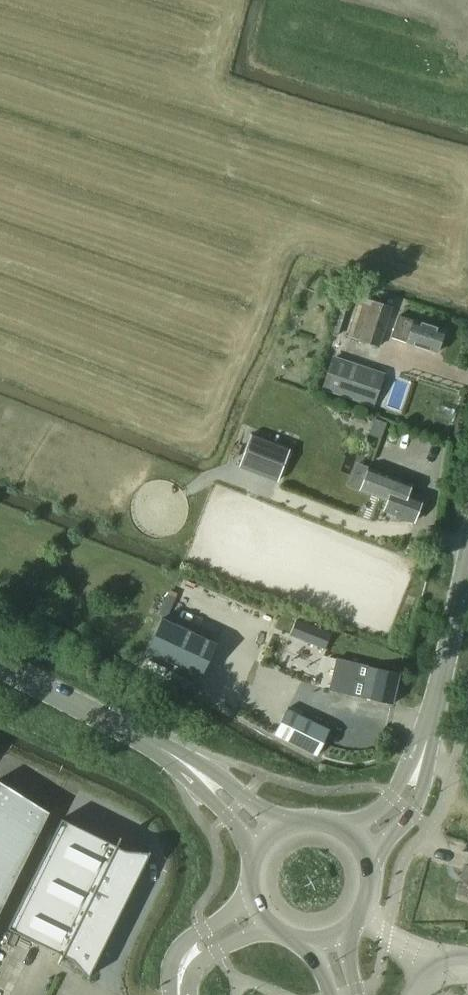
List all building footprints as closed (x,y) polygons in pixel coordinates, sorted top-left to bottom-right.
[(393,308),(358,298),(348,337),(382,346),(393,308)] [(392,338),(407,343),(438,353),(445,331),(399,316),(392,338)] [(386,373),(333,356),(322,391),(374,408),(386,373)] [(253,434),(240,467),(278,481),(290,448),(253,434)] [(420,504),(409,500),(414,488),(368,471),(361,489),(388,500),(384,511),(413,523),(420,504)] [(146,651),(201,677),(212,653),(217,644),(183,628),(161,618),(146,651)] [(297,620),(291,634),(325,648),(331,633),(297,620)] [(399,674),(368,667),(361,697),(392,704),(399,674)] [(274,735),(317,756),(330,729),(287,708),(274,735)] [(0,779),(0,913),(51,811),(0,779)] [(62,819),(8,928),(63,955),(58,963),(59,964),(63,955),(66,957),(66,956),(72,959),(88,976),(87,977),(88,978),(151,852),(149,851),(148,852),(125,850),(120,848),(120,847),(117,846),(121,838),(121,837),(116,845),(62,819)] [(465,866),(458,898),(467,901),(467,867),(465,866)]
